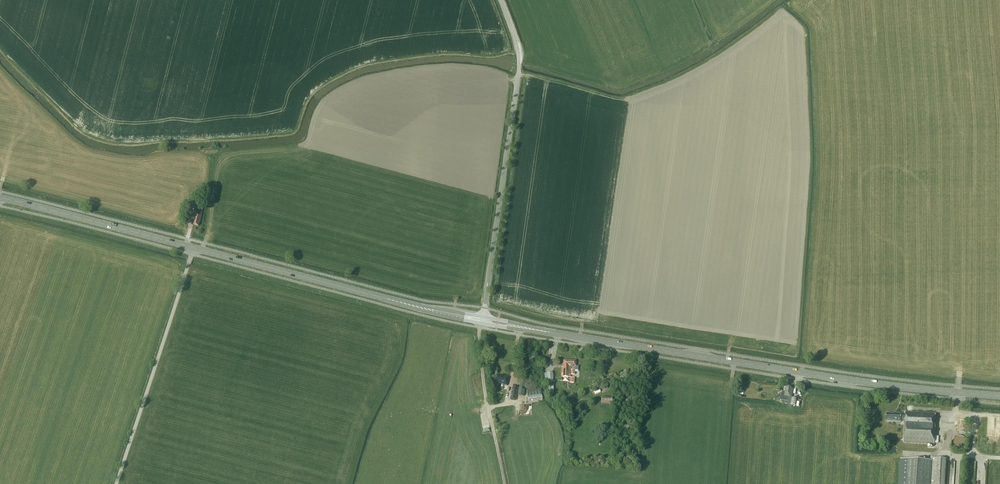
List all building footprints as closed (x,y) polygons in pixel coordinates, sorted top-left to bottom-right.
[(576,361),(564,360),(564,367),(562,367),(561,377),(570,377),(570,374),(575,375),(575,370),(578,370),(578,366),(576,366),(576,361)] [(507,386),(509,377),(502,376),(496,375),(495,381),(499,382),(499,383),(504,384),(503,385),(507,386)] [(518,388),(513,387),(510,399),(516,400),(518,388)] [(792,389),(792,388),(787,387),(787,389),(785,388),(785,392),(781,392),(780,400),(783,400),(783,403),(789,404),(791,404),(792,397),(793,389),(792,389)] [(541,388),(527,390),(528,402),(542,400),(541,388)] [(934,444),(936,413),(905,411),(905,413),(896,413),(896,414),(886,413),(886,421),(901,421),(905,421),(904,442),(934,444)] [(901,459),(899,483),(946,483),(947,458),(931,457),(931,460),(909,459),(901,459)]
